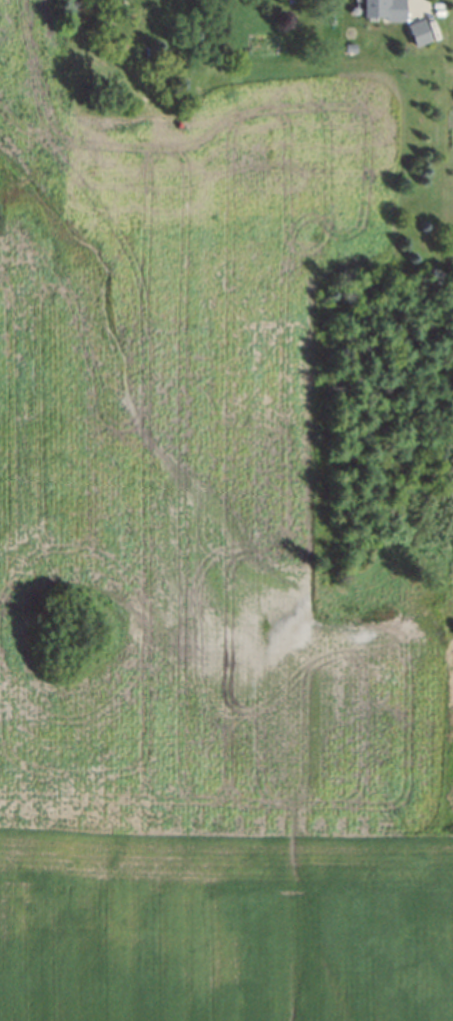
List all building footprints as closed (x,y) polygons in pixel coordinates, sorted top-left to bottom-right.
[(363,20),(362,0),(390,0),(404,0),(405,24),(383,25),(382,20),(363,20)] [(417,44),(407,24),(423,16),(432,37),(417,44)] [(348,54),(348,46),(358,46),(358,54),(348,54)]
